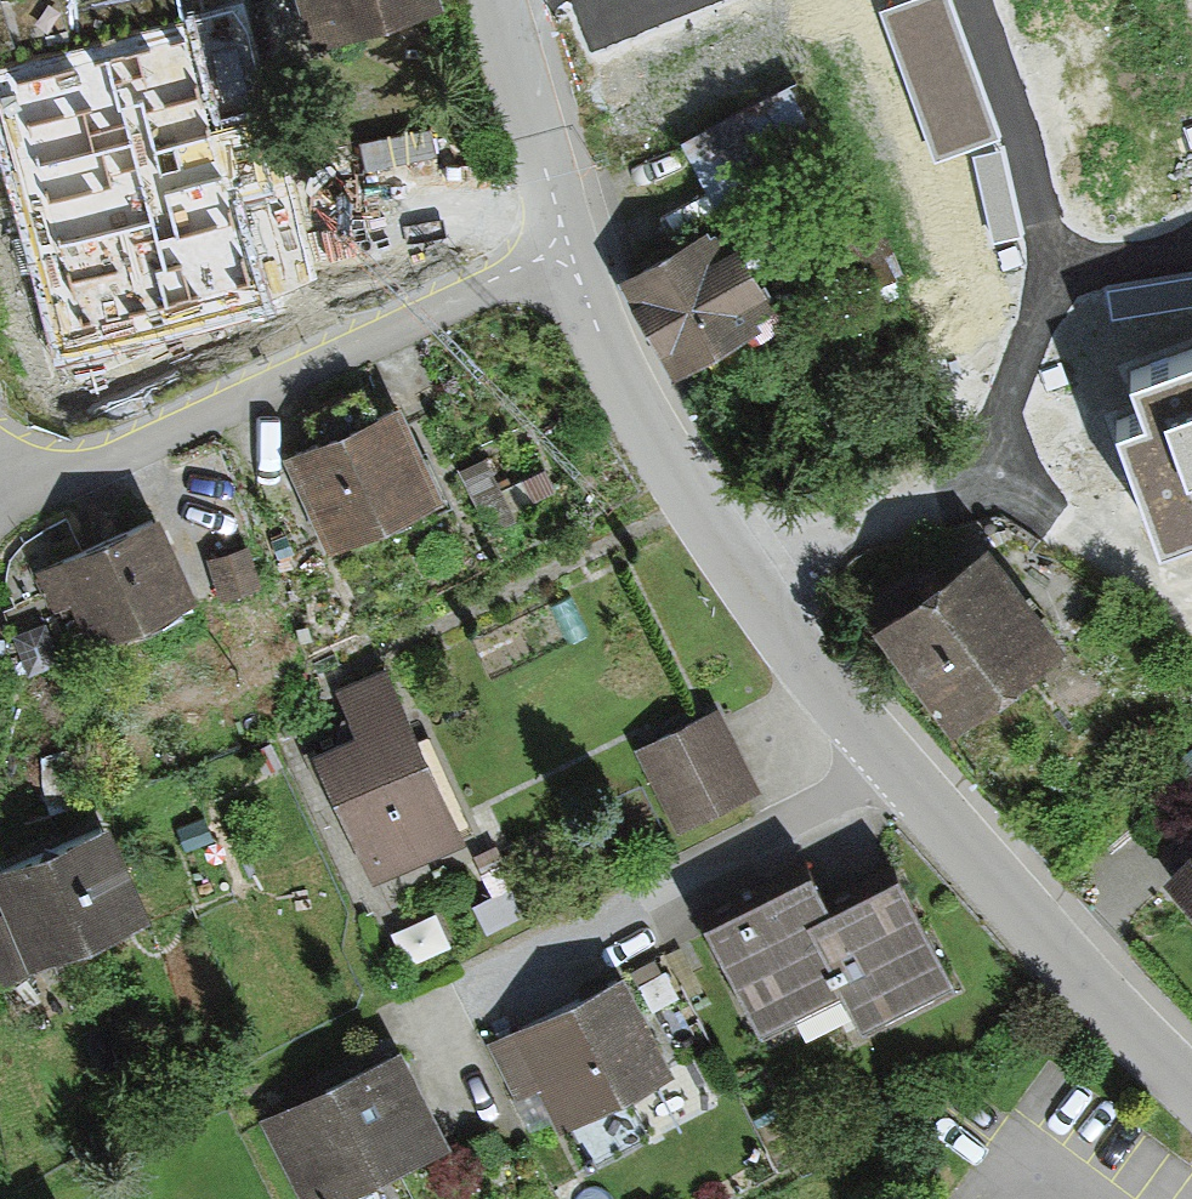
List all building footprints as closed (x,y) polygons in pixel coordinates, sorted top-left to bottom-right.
[(192,16),(187,0),(0,0),(0,69),(192,16)] [(317,37),(428,0),(304,0),(317,37)] [(880,14),(936,162),(998,139),(944,0),(916,0),(880,14)] [(192,16),(0,69),(0,99),(69,346),(268,292),(192,16)] [(683,135),(717,200),(825,145),(791,79),(683,135)] [(1000,155),(974,161),(991,239),(1018,234),(1000,155)] [(757,245),(810,217),(786,171),(733,199),(757,245)] [(344,230),(294,252),(307,281),(357,259),(344,230)] [(709,236),(620,286),(674,381),(753,336),(784,318),(780,311),(733,230),(713,242),(709,236)] [(1111,322),(1191,309),(1191,273),(1105,288),(1111,322)] [(784,308),(780,311),(784,318),(753,336),(765,356),(800,336),(784,308)] [(1127,363),(1141,404),(1110,415),(1155,543),(1191,529),(1191,339),(1127,363)] [(285,448),(329,541),(446,487),(402,392),(376,405),(364,379),(306,406),(318,432),(285,448)] [(517,517),(486,454),(459,466),(491,530),(517,517)] [(92,639),(201,587),(160,503),(34,563),(54,603),(70,595),(92,639)] [(249,539),(207,553),(220,593),(262,580),(249,539)] [(881,638),(961,743),(1077,655),(996,549),(881,638)] [(372,871),(464,827),(383,661),(335,684),(355,726),(312,747),(372,871)] [(636,743),(679,828),(763,785),(720,700),(636,743)] [(1171,767),(1191,788),(1191,746),(1171,767)] [(152,901),(109,810),(0,861),(0,897),(5,907),(0,909),(0,971),(0,972),(152,901)] [(1159,881),(1191,915),(1191,848),(1159,881)] [(811,857),(701,913),(763,1034),(849,990),(807,908),(831,895),(811,857)] [(897,863),(831,895),(807,908),(849,990),(865,1026),(955,981),(897,863)] [(515,882),(473,902),(487,930),(529,910),(515,882)] [(624,964),(485,1036),(516,1095),(539,1083),(560,1124),(565,1123),(587,1164),(652,1131),(630,1088),(676,1064),(624,964)] [(259,1115),(302,1198),(385,1198),(374,1176),(451,1136),(402,1041),(259,1115)]
